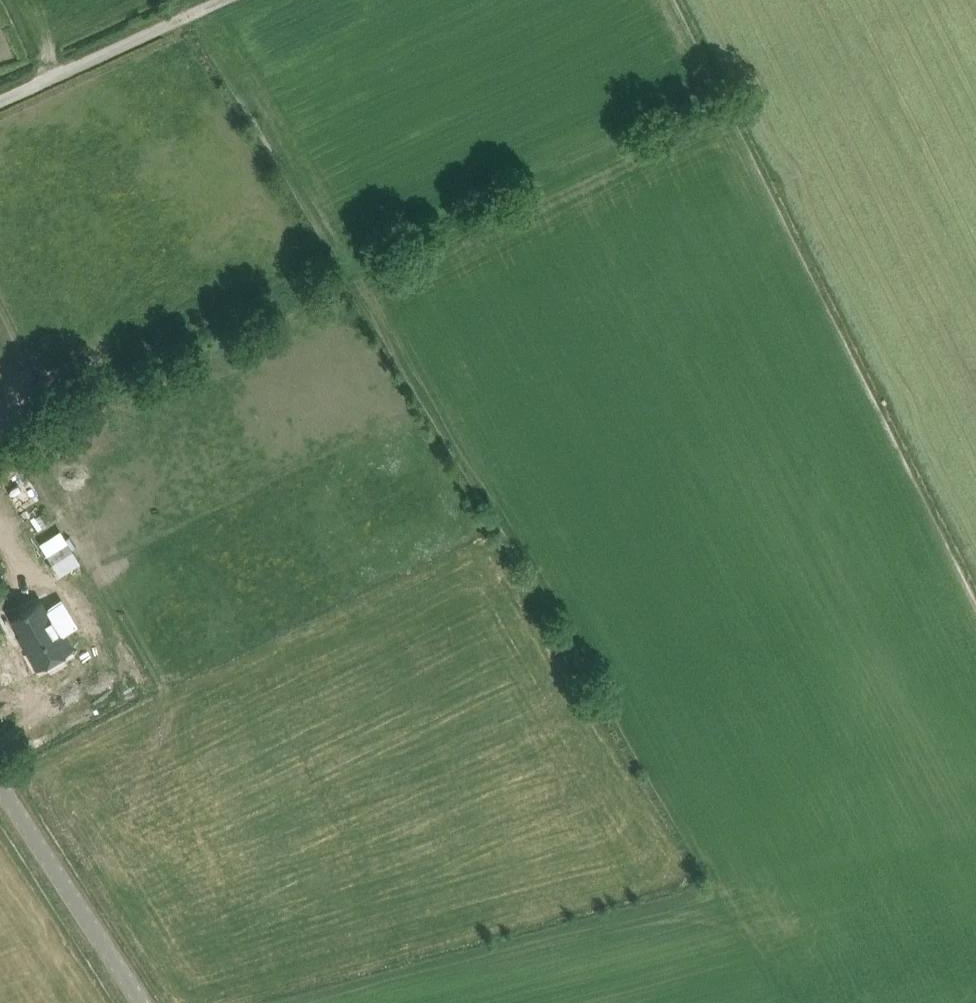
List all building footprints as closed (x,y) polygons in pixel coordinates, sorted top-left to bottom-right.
[(57,546),(81,551),(86,528),(62,522),(57,546)] [(41,600),(12,618),(25,640),(22,642),(36,667),(37,668),(70,649),(41,600)]
